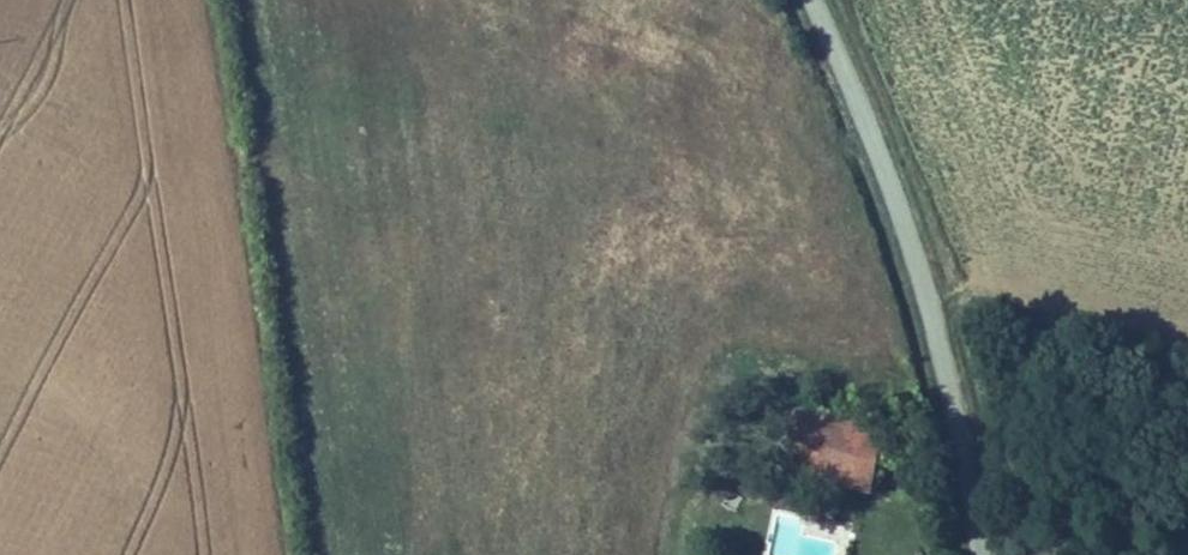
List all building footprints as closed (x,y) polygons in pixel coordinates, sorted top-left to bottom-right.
[(872,500),(886,435),(780,413),(767,478),(844,494),(872,500)]
